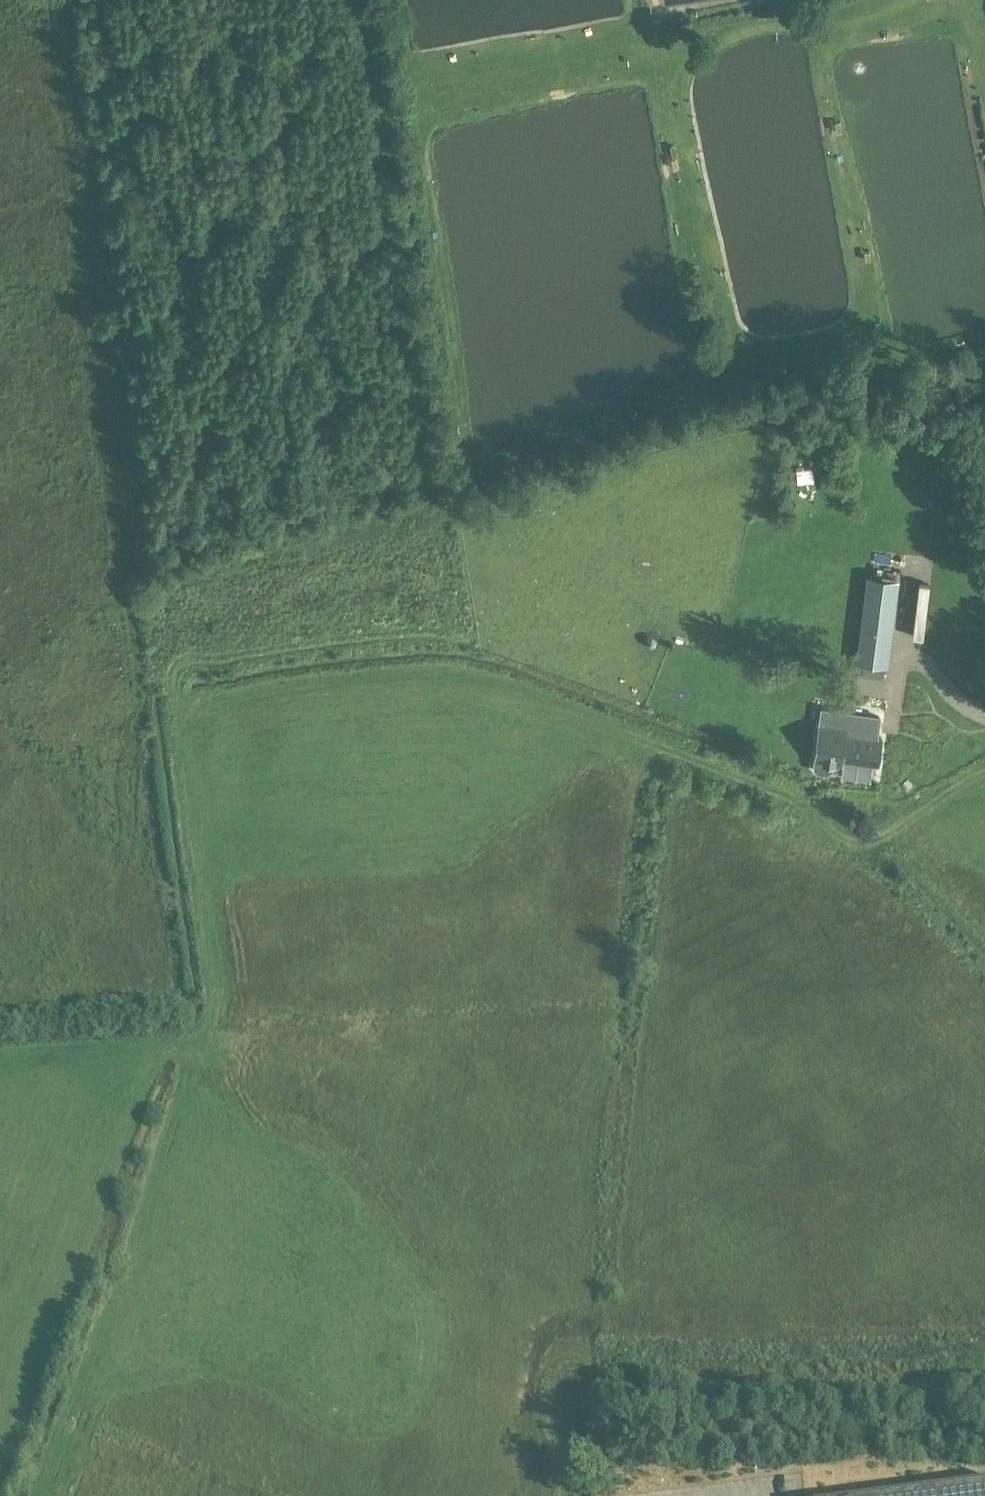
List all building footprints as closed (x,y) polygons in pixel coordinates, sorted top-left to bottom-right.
[(918,598),(929,599),(935,544),(924,543),(918,598)] [(860,637),(891,641),(898,582),(868,578),(860,637)] [(889,719),(890,704),(855,702),(854,717),(889,719)] [(863,737),(865,727),(835,723),(835,729),(822,727),(817,761),(815,761),(814,768),(818,772),(828,774),(832,771),(833,763),(841,764),(842,760),(878,765),(882,740),(863,737)] [(896,1495),(984,1495),(984,1484),(896,1495)]
